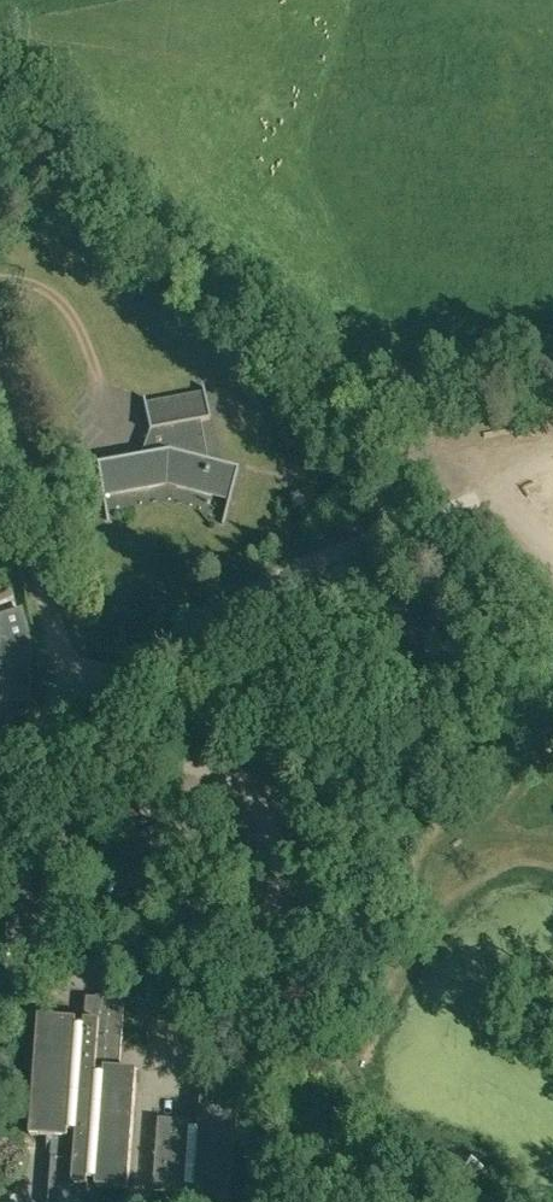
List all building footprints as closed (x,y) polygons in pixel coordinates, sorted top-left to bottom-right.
[(143,397),(149,430),(163,428),(167,451),(156,453),(96,464),(107,519),(108,519),(103,493),(166,481),(229,497),(222,523),(223,524),(237,468),(208,461),(200,421),(210,419),(203,385),(202,386),(204,395),(146,406),(144,397),(143,397)] [(339,505),(338,503),(341,501),(339,497),(336,499),(335,496),(327,500),(328,503),(326,504),(327,506),(329,506),(330,509),(339,505)] [(31,673),(0,673),(0,702),(31,701),(31,673)] [(220,930),(205,929),(203,949),(218,950),(220,930)] [(38,1040),(31,1135),(54,1137),(50,1201),(88,1201),(89,1186),(130,1189),(137,1070),(122,1069),(126,1000),(87,998),(86,1019),(39,1016),(38,1040)] [(159,1117),(154,1191),(186,1193),(186,1189),(195,1189),(194,1201),(232,1201),(239,1100),(202,1098),(200,1130),(190,1129),(191,1119),(159,1117)]
